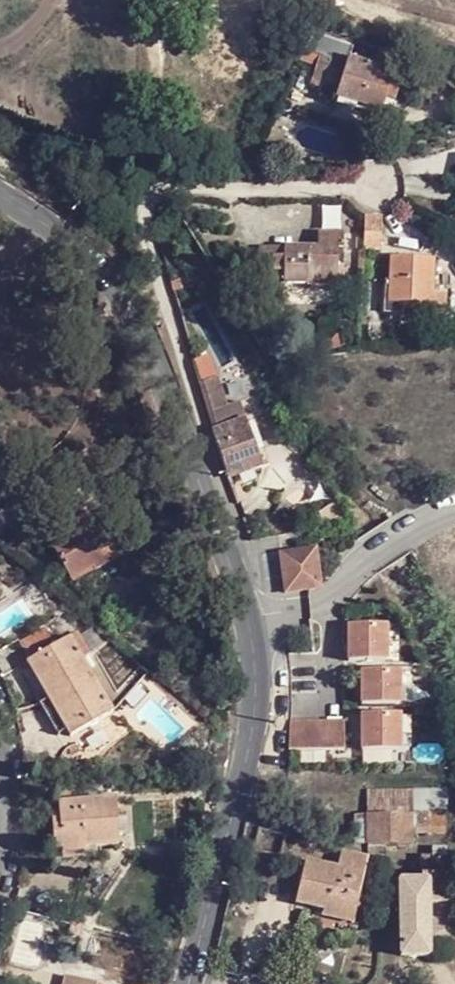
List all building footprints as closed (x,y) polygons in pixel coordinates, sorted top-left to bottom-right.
[(311,86),(338,94),(360,101),(358,107),(382,115),(387,99),(395,102),(403,76),(322,52),(311,86)] [(360,101),(338,94),(336,101),(358,107),(360,101)] [(367,218),(364,217),(363,252),(383,252),(385,218),(380,218),(377,219),(373,220),(370,219),(367,218)] [(13,232),(0,246),(0,264),(9,280),(39,250),(33,244),(22,237),(13,232)] [(284,249),(272,249),(271,272),(261,272),(261,289),(270,303),(284,302),(283,284),(337,286),(338,251),(343,252),(343,236),(317,235),(316,250),(307,250),(306,252),(284,252),(284,249)] [(391,259),(391,282),(390,304),(403,304),(404,313),(446,315),(446,295),(433,293),(434,260),(391,259)] [(390,304),(391,282),(386,282),(385,313),(404,313),(403,304),(390,304)] [(209,360),(194,365),(210,416),(225,410),(209,360)] [(248,423),(213,434),(228,481),(264,469),(248,423)] [(86,506),(43,529),(72,581),(93,570),(95,573),(117,560),(86,506)] [(315,551),(280,556),(285,596),(313,592),(319,584),(315,551)] [(386,627),(348,628),(349,663),(386,664),(386,627)] [(18,646),(27,662),(53,647),(43,632),(18,646)] [(53,647),(27,662),(26,663),(30,670),(66,732),(70,738),(114,713),(70,638),(53,647)] [(66,732),(30,670),(22,675),(58,737),(66,732)] [(399,671),(361,671),(362,707),(400,707),(399,671)] [(400,717),(362,717),(362,753),(400,753),(400,717)] [(344,723),(291,724),(289,753),(344,753),(344,723)] [(369,789),(371,765),(356,764),(352,844),(367,845),(368,814),(369,789)] [(369,789),(448,794),(449,770),(371,765),(369,789)] [(448,805),(448,794),(369,789),(368,814),(411,816),(428,816),(428,811),(434,811),(434,816),(448,817),(448,805)] [(58,792),(58,803),(85,802),(84,791),(58,792)] [(85,802),(58,803),(56,803),(57,820),(51,820),(53,850),(116,846),(114,800),(85,802)] [(368,814),(367,845),(388,846),(410,847),(411,837),(411,816),(368,814)] [(411,816),(411,837),(448,837),(448,817),(434,816),(428,816),(411,816)] [(388,846),(367,845),(367,857),(388,857),(388,846)] [(367,857),(341,851),(336,869),(304,861),(293,907),(309,911),(309,910),(323,913),(322,920),(350,927),(367,857)] [(430,903),(449,903),(448,856),(423,856),(423,880),(401,882),(403,957),(430,956),(430,938),(430,903)] [(449,937),(449,903),(430,903),(430,938),(449,937)] [(308,917),(322,920),(323,913),(309,910),(309,911),(308,917)]
